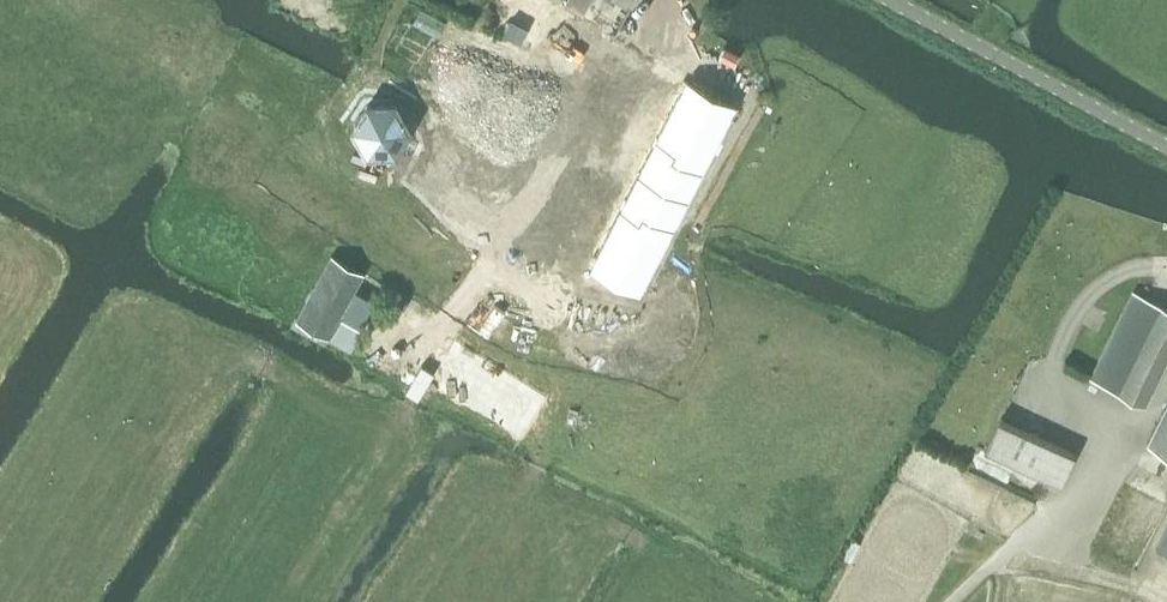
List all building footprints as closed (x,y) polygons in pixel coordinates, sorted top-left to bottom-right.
[(566,5),(583,15),(591,0),(568,0),(566,5)] [(559,1),(474,150),(524,178),(609,29),(583,15),(566,5),(559,1)] [(509,22),(503,34),(520,42),(526,31),(509,22)] [(683,88),(659,135),(678,145),(675,151),(707,168),(723,136),(734,114),(683,88)] [(367,103),(354,128),(368,152),(397,152),(409,127),(395,103),(367,103)] [(659,135),(642,170),(693,196),(707,168),(675,151),(678,145),(659,135)] [(642,170),(624,205),(643,214),(647,208),(679,224),(693,196),(642,170)] [(624,205),(600,252),(652,278),(679,224),(647,208),(643,214),(624,205)] [(297,317),(328,335),(363,272),(332,254),(297,317)] [(1133,292),(1090,378),(1115,390),(1115,391),(1145,405),(1166,360),(1166,308),(1158,303),(1157,304),(1133,292)] [(1166,452),(1166,403),(1147,441),(1166,452)] [(1001,417),(986,450),(1060,485),(1076,452),(1001,417)] [(1157,550),(1166,555),(1166,530),(1157,550)]
